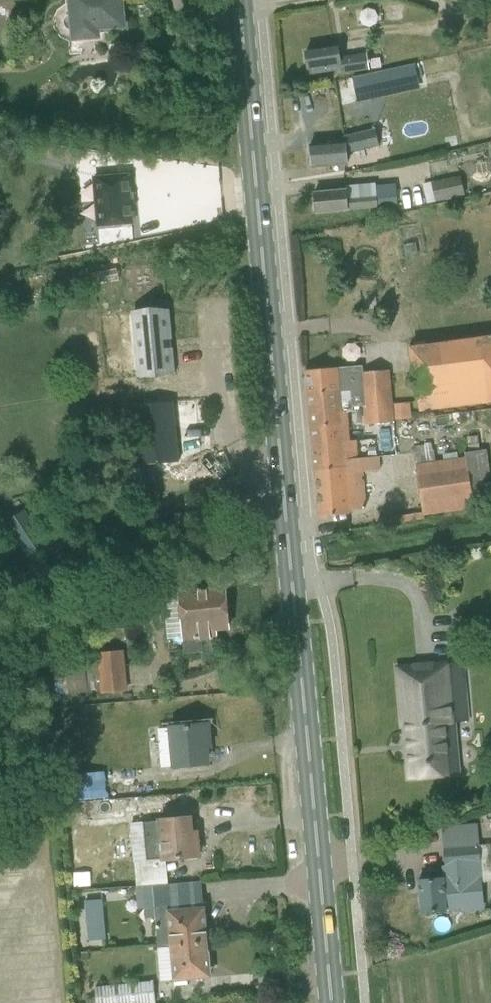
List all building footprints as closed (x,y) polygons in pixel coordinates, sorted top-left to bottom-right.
[(68,14),(67,14),(65,16),(62,22),(63,27),(67,30),(69,31),(70,37),(94,35),(94,26),(120,24),(118,0),(66,0),(68,14)] [(63,44),(67,57),(82,52),(78,39),(63,44)] [(336,48),(325,49),(305,52),(307,69),(312,68),(313,73),(339,69),(340,74),(348,72),(369,69),(366,54),(338,58),(336,48)] [(356,102),(372,99),(367,75),(352,79),(356,102)] [(344,154),(379,146),(379,145),(387,144),(384,133),(376,134),(375,128),(338,135),(338,142),(329,143),(309,145),(311,168),(331,166),(341,165),(340,155),(344,154)] [(439,140),(441,151),(453,149),(451,138),(439,140)] [(476,157),(484,192),(490,190),(490,153),(476,157)] [(127,175),(93,178),(98,226),(131,223),(127,175)] [(463,196),(459,180),(458,175),(430,181),(435,203),(463,196)] [(343,190),(333,191),(314,193),(315,213),(376,208),(396,205),(394,189),(374,191),(375,194),(343,197),(343,190)] [(403,244),(404,256),(416,255),(414,242),(403,244)] [(138,373),(174,370),(169,312),(132,315),(138,373)] [(490,405),(490,340),(407,351),(419,411),(490,405)] [(361,366),(304,371),(306,395),(352,391),(353,410),(363,409),(392,406),(389,371),(366,373),(362,373),(361,366)] [(352,391),(306,395),(313,469),(345,467),(344,459),(357,458),(353,410),(352,391)] [(126,426),(133,426),(137,465),(137,466),(178,462),(172,401),(124,406),(126,426)] [(392,406),(393,420),(411,419),(410,405),(392,406)] [(392,406),(363,409),(366,441),(394,438),(393,420),(392,406)] [(425,520),(425,515),(490,505),(490,488),(485,449),(464,452),(464,456),(414,463),(421,513),(376,520),(377,527),(425,520)] [(364,508),(361,470),(378,469),(377,456),(360,458),(357,458),(348,459),(344,459),(345,467),(313,469),(317,515),(337,514),(348,513),(348,510),(364,508)] [(216,632),(229,631),(225,586),(177,591),(177,594),(162,596),(166,640),(182,639),(183,655),(202,653),(201,643),(217,641),(216,632)] [(55,699),(127,692),(123,651),(96,654),(97,667),(84,668),(83,660),(67,662),(65,639),(57,639),(56,630),(48,630),(55,699)] [(463,663),(416,667),(396,668),(397,671),(398,671),(403,725),(407,725),(411,776),(460,772),(456,721),(468,720),(463,663)] [(156,730),(159,768),(172,767),(172,769),(208,766),(206,749),(211,748),(209,722),(168,726),(168,729),(156,730)] [(105,772),(65,775),(67,802),(107,799),(105,772)] [(107,799),(67,802),(70,831),(129,826),(135,887),(152,886),(167,885),(165,862),(202,859),(199,831),(196,831),(195,819),(192,819),(192,816),(189,816),(187,792),(107,799)] [(443,824),(443,844),(479,844),(479,824),(443,824)] [(420,912),(440,910),(479,906),(475,863),(479,863),(478,845),(443,848),(446,878),(417,880),(420,912)] [(167,885),(152,886),(157,948),(208,943),(205,906),(202,906),(200,882),(167,885)] [(126,905),(139,901),(134,887),(121,892),(126,905)] [(97,891),(84,892),(88,931),(100,930),(97,891)] [(211,979),(208,943),(157,948),(160,982),(172,980),(172,982),(211,979)] [(153,982),(94,988),(96,1002),(155,1002),(153,982)]
